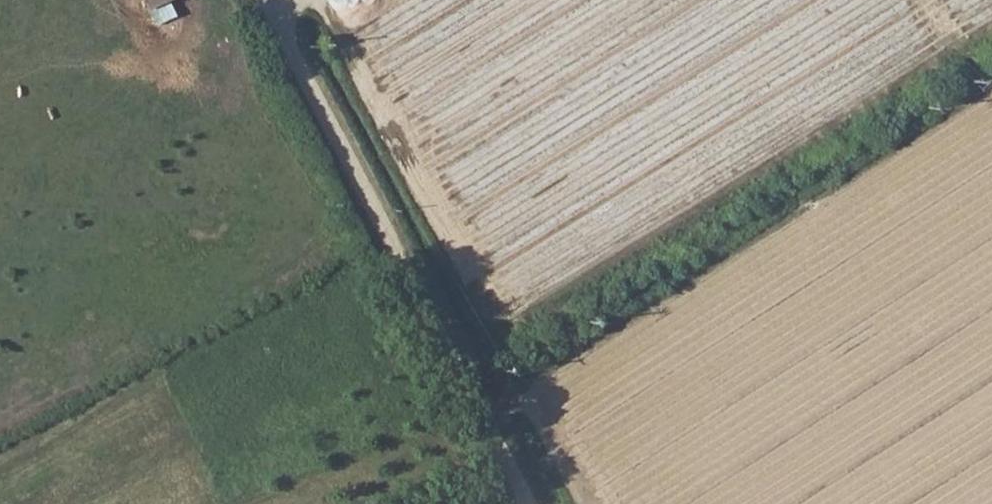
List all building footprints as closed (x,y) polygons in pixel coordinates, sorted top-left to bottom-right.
[(172,16),(163,0),(157,0),(144,7),(154,25),(172,16)]
